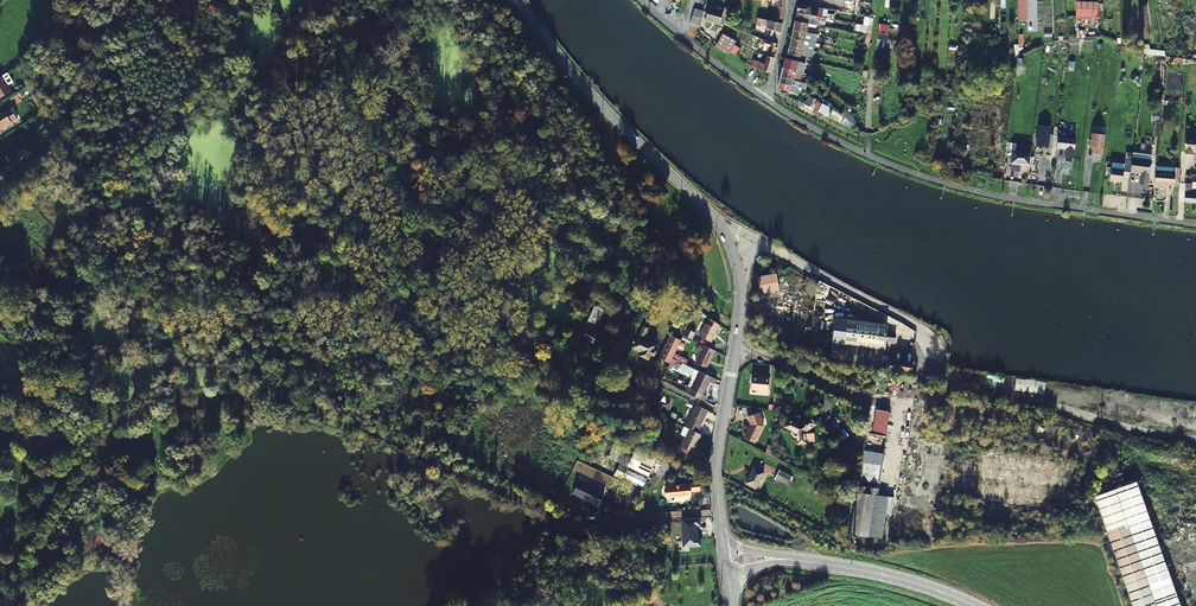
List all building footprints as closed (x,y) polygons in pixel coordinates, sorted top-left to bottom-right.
[(779,8),(785,9),(786,0),(772,0),(772,7),(778,7),(778,8),(779,8)] [(1076,17),(1098,17),(1098,13),(1098,2),(1084,2),(1084,0),(1076,0),(1076,17)] [(823,9),(809,7),(797,5),(797,13),(814,16),(821,17),(821,18),(823,9)] [(721,24),(721,23),(725,24),(729,8),(725,7),(723,13),(709,9),(706,20),(721,24)] [(783,24),(785,9),(779,8),(776,22),(783,24)] [(699,25),(703,11),(694,9),(691,23),(699,25)] [(797,13),(795,22),(806,24),(807,19),(813,20),(814,16),(797,13)] [(767,28),(773,30),(781,33),(783,24),(776,22),(758,17),(757,19),(760,21),(769,24),(767,28)] [(817,30),(807,28),(808,25),(806,24),(795,22),(793,30),(817,34),(817,30)] [(888,40),(889,26),(878,25),(877,40),(888,40)] [(780,39),(781,33),(773,30),(771,36),(780,39)] [(806,35),(816,37),(817,34),(793,30),(792,38),(804,41),(805,41),(806,35)] [(722,33),(720,37),(721,37),(725,40),(729,42),(725,51),(729,54),(730,55),(731,51),(736,41),(722,34),(722,33)] [(778,45),(780,39),(771,36),(769,42),(778,45)] [(763,44),(762,46),(769,48),(768,52),(768,53),(760,51),(760,54),(775,58),(778,45),(769,42),(757,37),(756,42),(763,44)] [(803,46),(804,41),(792,38),(790,46),(807,51),(807,47),(803,46)] [(1165,50),(1149,49),(1149,45),(1144,44),(1143,59),(1153,59),(1154,56),(1164,56),(1165,50)] [(806,54),(807,51),(790,46),(788,54),(800,58),(801,53),(806,54)] [(775,58),(760,54),(759,57),(766,59),(765,63),(754,60),(752,67),(771,73),(775,58)] [(797,67),(800,67),(804,68),(805,64),(786,59),(783,69),(795,72),(797,67)] [(802,79),(794,76),(795,72),(783,69),(781,77),(797,82),(806,84),(807,81),(802,79)] [(46,72),(33,78),(34,81),(48,74),(46,72)] [(2,75),(0,77),(0,98),(12,90),(2,75)] [(781,77),(780,83),(796,87),(797,82),(781,77)] [(799,88),(796,87),(780,83),(778,89),(797,94),(799,88)] [(55,87),(42,93),(47,104),(60,98),(55,87)] [(96,94),(93,96),(98,106),(102,104),(96,94)] [(813,99),(808,96),(807,98),(804,104),(809,106),(813,99)] [(810,107),(814,109),(818,102),(819,101),(814,99),(810,107)] [(5,111),(0,114),(0,132),(2,130),(1,129),(12,122),(5,111)] [(850,118),(842,111),(840,113),(841,115),(845,118),(848,121),(850,118)] [(845,126),(852,130),(854,126),(848,121),(845,126)] [(1050,128),(1039,127),(1036,147),(1051,149),(1053,136),(1049,136),(1050,128)] [(19,132),(10,136),(20,157),(34,150),(27,137),(22,139),(19,132)] [(1102,154),(1104,134),(1091,133),(1089,148),(1094,148),(1093,153),(1102,154)] [(1075,139),(1058,137),(1056,149),(1065,150),(1064,158),(1073,159),(1075,139)] [(1193,150),(1195,150),(1195,138),(1185,138),(1185,153),(1193,153),(1193,150)] [(1029,167),(1030,154),(1012,152),(1010,172),(1019,173),(1020,166),(1029,167)] [(962,167),(963,156),(949,154),(948,166),(962,167)] [(1147,185),(1150,160),(1132,157),(1130,172),(1140,173),(1139,184),(1147,185)] [(1155,170),(1154,183),(1174,185),(1175,172),(1175,168),(1156,166),(1155,168),(1155,170)] [(1122,182),(1124,169),(1111,168),(1109,180),(1122,182)] [(1195,202),(1195,195),(1195,189),(1192,189),(1192,184),(1185,184),(1184,201),(1195,202)] [(779,290),(776,273),(757,277),(760,294),(779,290)] [(601,339),(604,334),(598,331),(599,330),(594,327),(605,307),(596,302),(584,326),(583,326),(581,330),(581,331),(582,331),(581,332),(581,333),(600,342),(601,339)] [(675,309),(664,305),(663,308),(673,313),(675,309)] [(887,333),(888,326),(839,320),(836,343),(832,342),(830,357),(841,361),(882,367),(886,340),(895,342),(896,334),(887,333)] [(620,321),(617,331),(626,335),(630,325),(620,321)] [(641,351),(639,355),(649,359),(651,355),(654,356),(657,351),(654,349),(656,345),(644,339),(651,323),(646,321),(643,326),(642,326),(641,327),(640,327),(640,328),(640,329),(640,330),(641,330),(638,336),(637,335),(635,340),(633,339),(630,345),(632,346),(632,347),(641,351)] [(701,338),(712,343),(722,326),(713,321),(710,326),(708,325),(701,338)] [(685,337),(693,341),(696,335),(688,331),(685,337)] [(611,336),(604,332),(604,334),(601,339),(608,342),(611,336)] [(716,351),(705,346),(703,352),(697,364),(708,369),(716,351)] [(693,362),(697,364),(703,352),(699,350),(693,362)] [(673,359),(687,365),(689,361),(675,355),(673,359)] [(911,371),(912,364),(898,362),(898,363),(890,362),(889,368),(911,371)] [(719,380),(698,370),(693,380),(697,382),(693,390),(689,389),(689,388),(687,393),(706,402),(708,397),(705,395),(711,382),(717,384),(719,380)] [(768,390),(769,375),(760,375),(760,376),(752,376),(751,389),(768,390)] [(693,410),(689,418),(686,427),(690,428),(698,432),(707,410),(695,404),(693,410)] [(688,408),(684,416),(689,418),(693,410),(688,408)] [(876,409),(872,433),(885,435),(888,418),(890,418),(890,413),(888,411),(876,409)] [(764,425),(759,413),(748,417),(751,426),(750,427),(745,437),(756,442),(764,425)] [(797,424),(789,419),(786,426),(792,430),(791,432),(794,436),(797,434),(797,442),(805,441),(803,430),(805,429),(807,430),(816,424),(810,417),(802,423),(797,424)] [(681,434),(686,436),(690,428),(686,427),(685,426),(681,434)] [(690,428),(686,436),(681,447),(678,446),(676,450),(693,458),(695,453),(693,452),(701,434),(698,432),(690,428)] [(853,441),(863,443),(864,433),(854,431),(853,441)] [(863,450),(884,453),(886,435),(885,435),(872,433),(866,432),(863,450)] [(657,458),(617,440),(609,457),(603,470),(642,489),(657,458)] [(879,483),(884,453),(863,450),(859,480),(879,483)] [(786,473),(774,467),(769,476),(782,483),(786,473)] [(755,468),(746,483),(756,488),(765,473),(755,468)] [(578,481),(572,494),(598,506),(604,493),(578,481)] [(1132,605),(1181,605),(1137,481),(1118,487),(1118,490),(1117,497),(1096,498),(1095,498),(1107,533),(1102,534),(1105,543),(1110,541),(1132,605)] [(675,482),(667,483),(667,488),(665,488),(665,489),(664,490),(665,495),(666,496),(666,497),(678,497),(682,497),(683,496),(690,496),(690,493),(690,487),(681,487),(680,486),(675,486),(675,482)] [(690,487),(690,493),(699,492),(699,484),(680,485),(680,486),(681,487),(690,487)] [(886,498),(876,496),(877,490),(857,486),(849,533),(879,539),(886,498)] [(1117,496),(1118,488),(1095,496),(1117,496)] [(896,496),(893,513),(899,514),(902,497),(896,496)] [(697,538),(697,525),(700,525),(700,518),(682,518),(683,546),(698,546),(701,546),(701,538),(697,538)]
